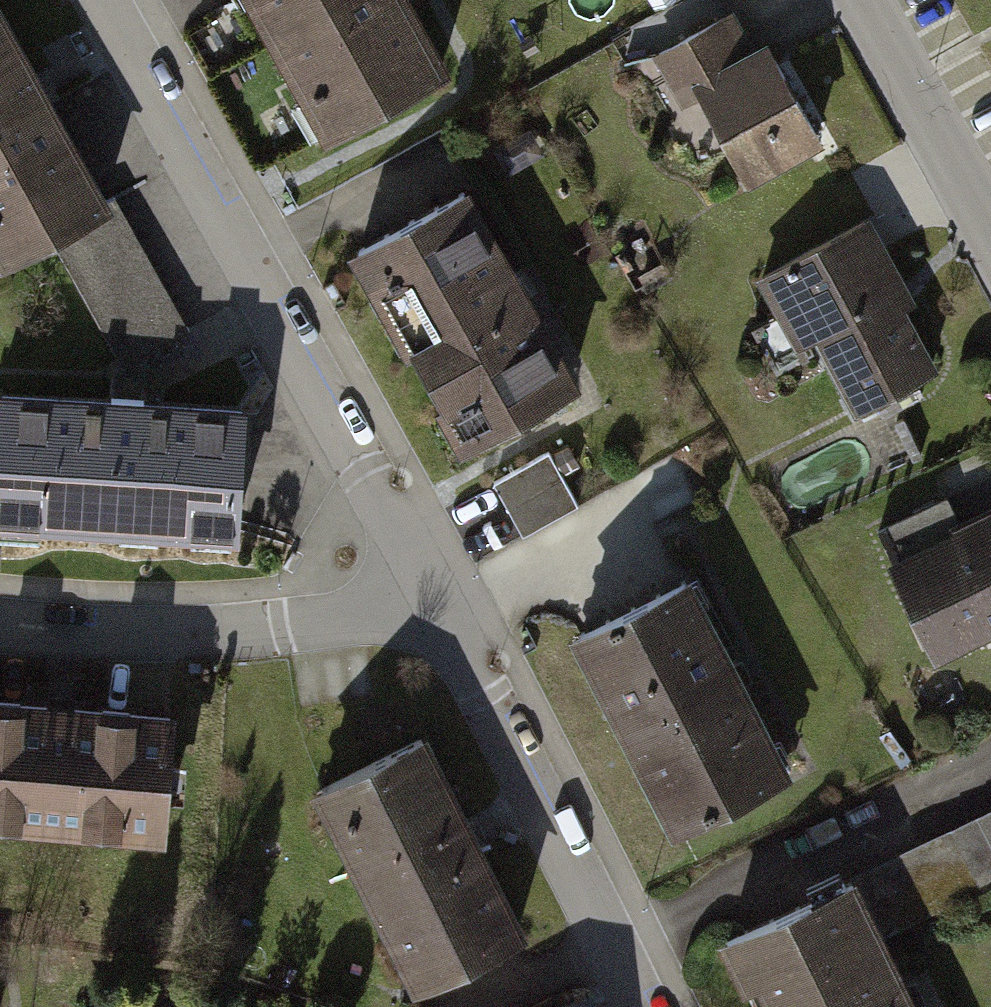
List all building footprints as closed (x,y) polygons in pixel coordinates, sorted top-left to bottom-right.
[(451,83),(404,0),(257,0),(339,146),(451,83)] [(11,274),(60,247),(117,214),(0,5),(0,255),(11,274)] [(680,55),(752,188),(828,147),(755,14),(680,55)] [(477,459),(584,399),(471,199),(364,259),(477,459)] [(186,336),(117,214),(60,247),(128,368),(186,336)] [(861,422),(946,375),(866,231),(781,278),(861,422)] [(247,544),(253,420),(0,409),(0,533),(247,544)] [(552,465),(494,495),(519,544),(577,514),(552,465)] [(947,664),(990,645),(990,534),(906,571),(947,664)] [(680,844),(797,785),(697,590),(581,649),(680,844)] [(171,852),(183,729),(0,711),(0,835),(171,852)] [(321,802),(422,996),(533,939),(431,745),(321,802)] [(858,892),(737,951),(764,1006),(915,1006),(858,892)]
